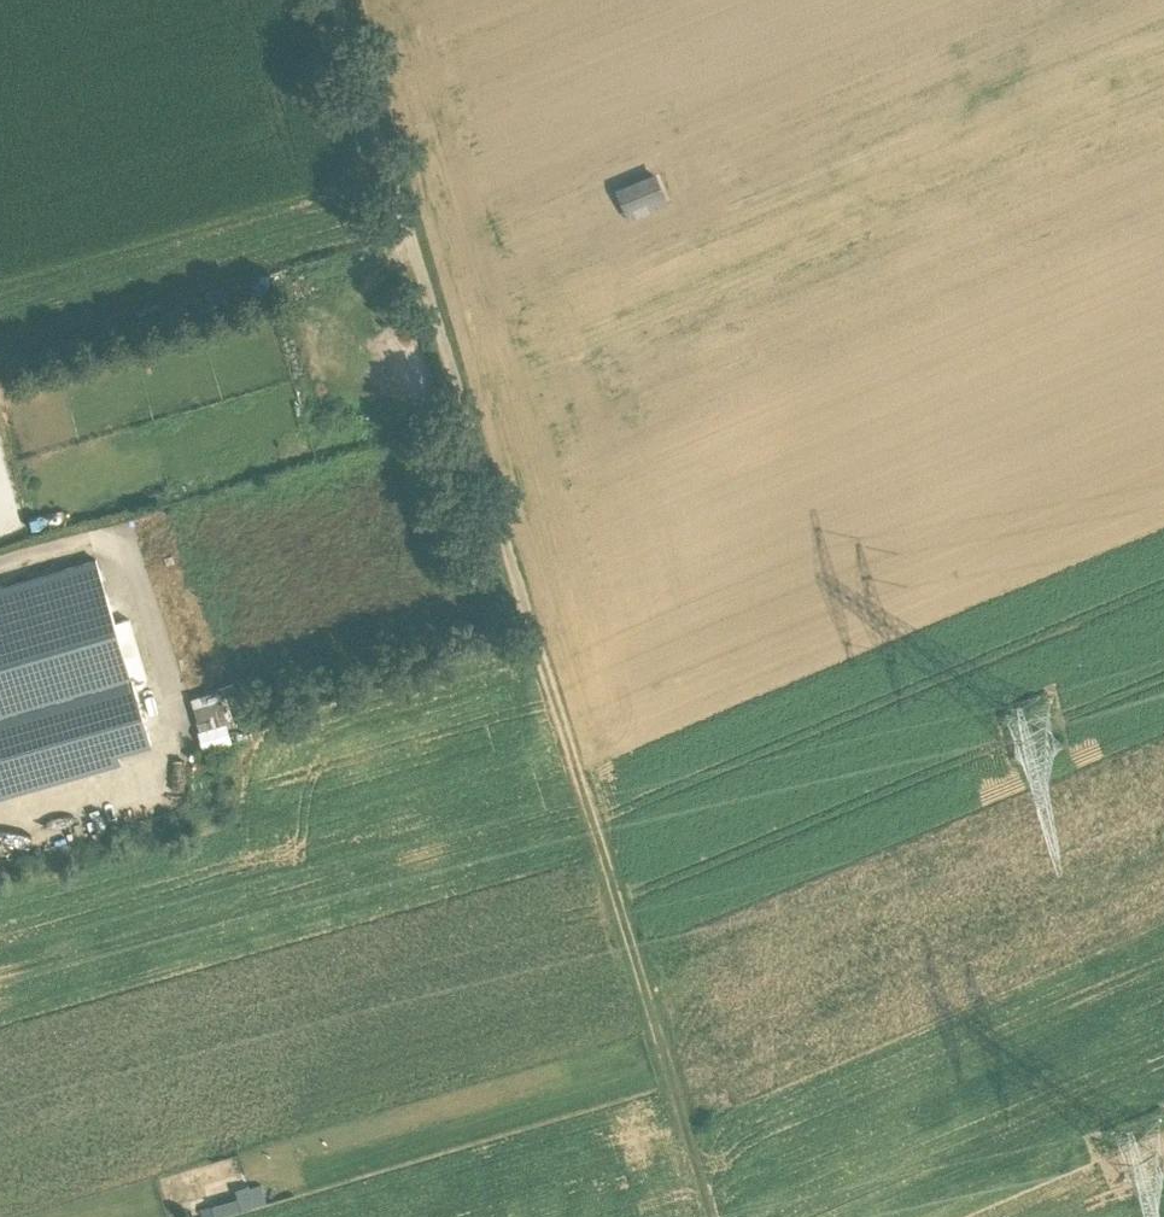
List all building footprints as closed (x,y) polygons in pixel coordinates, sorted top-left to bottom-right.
[(627,216),(668,202),(658,171),(617,185),(627,216)] [(95,554),(0,583),(0,792),(153,746),(95,554)] [(474,585),(488,580),(484,570),(470,575),(474,585)]
